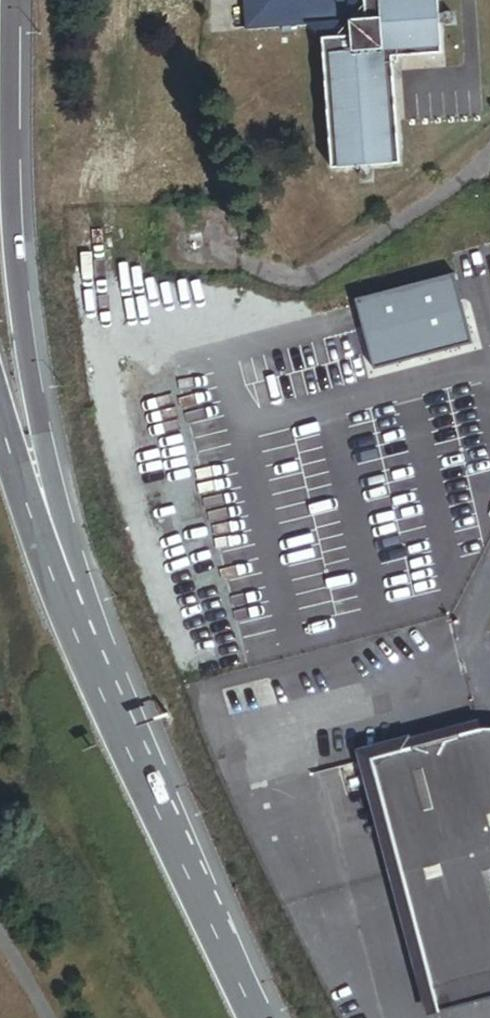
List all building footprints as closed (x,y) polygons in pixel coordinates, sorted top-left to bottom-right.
[(403,168),(392,61),(444,57),(438,0),(244,0),(246,33),(251,37),(309,31),(322,43),(334,175),(403,168)] [(452,272),(355,297),(372,363),(469,338),(452,272)] [(388,758),(448,989),(489,978),(489,734),(483,734),(388,758)] [(388,758),(371,763),(438,1017),(489,1004),(489,978),(448,989),(388,758)]
